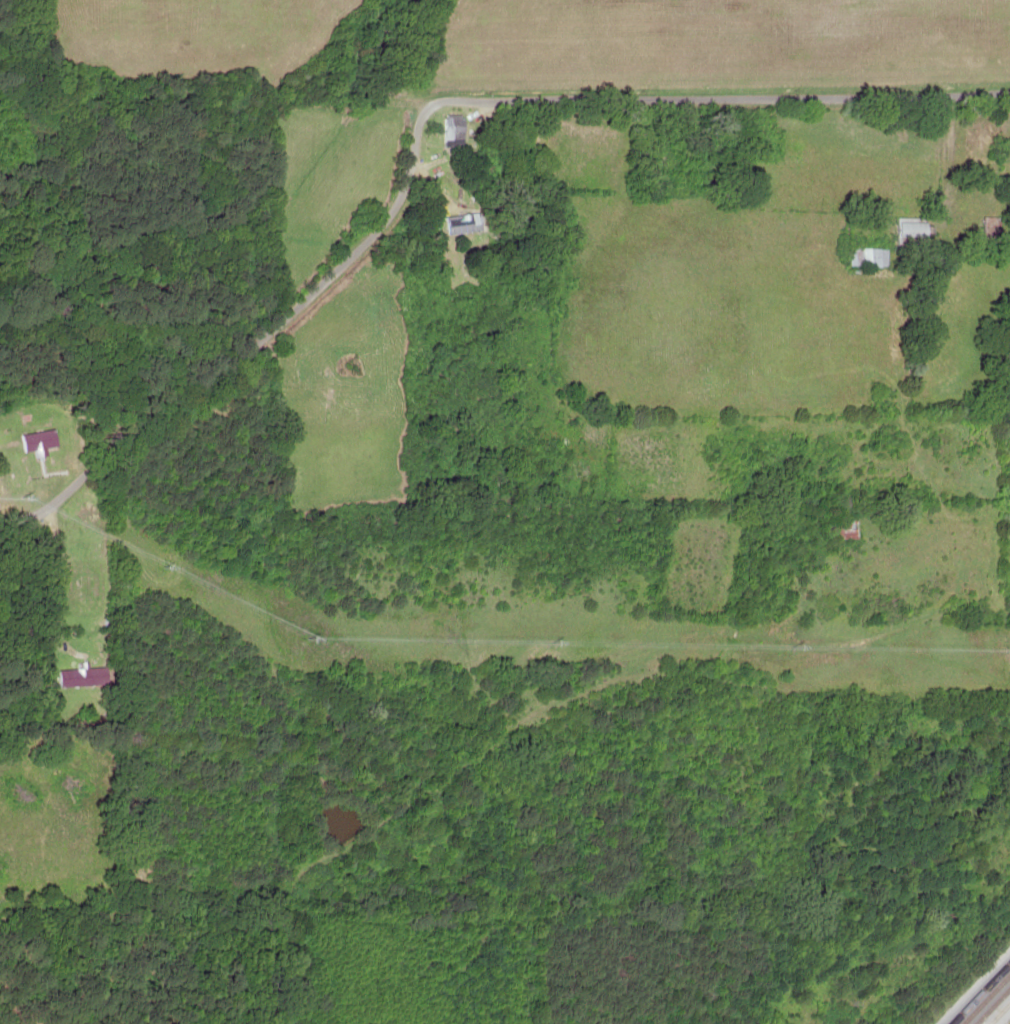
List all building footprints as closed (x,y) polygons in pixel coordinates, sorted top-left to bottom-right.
[(465,147),(465,114),(443,114),(443,147),(465,147)] [(445,216),(446,233),(481,231),(480,213),(445,216)] [(984,238),(1000,238),(1000,216),(984,216),(984,238)] [(897,241),(927,241),(927,220),(897,220),(897,241)] [(848,266),(886,266),(886,248),(848,248),(848,266)] [(837,538),(859,538),(859,520),(837,520),(837,538)] [(59,669),(60,687),(108,684),(107,667),(59,669)]
